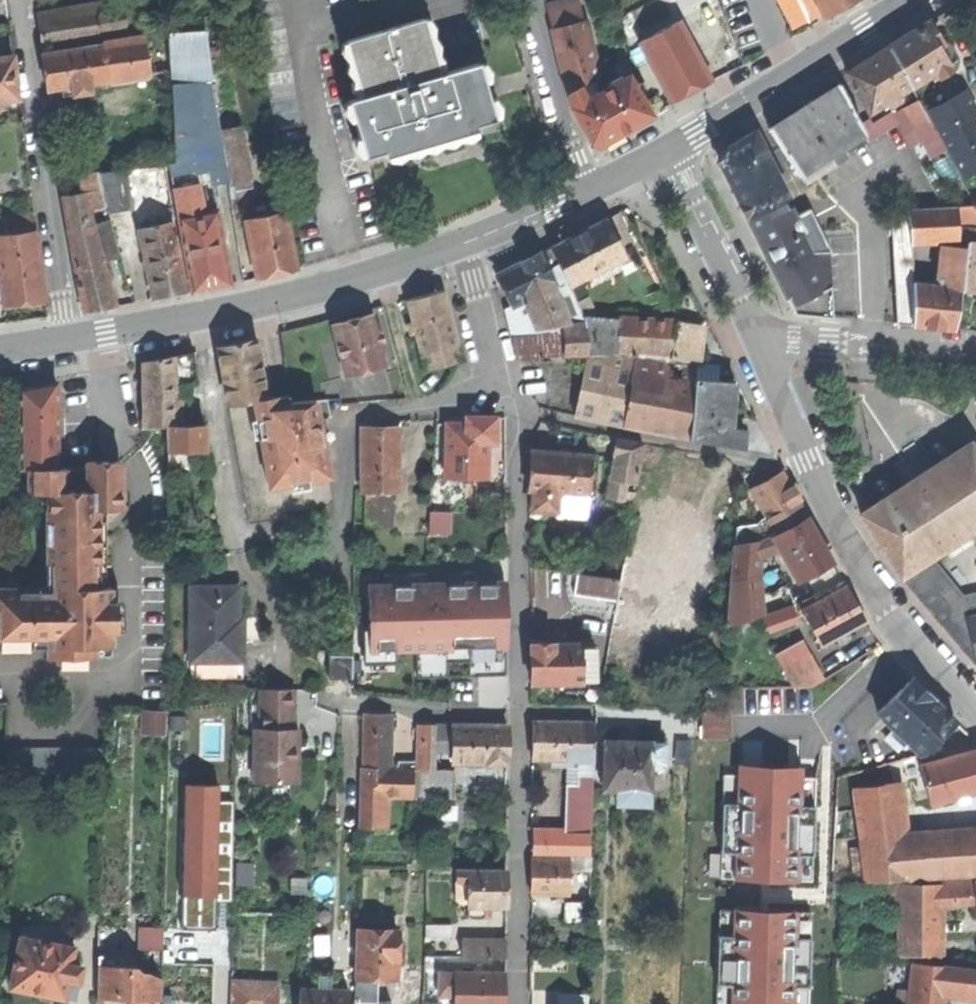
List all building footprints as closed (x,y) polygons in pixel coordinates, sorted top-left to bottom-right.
[(552,29),(583,21),(578,0),(569,0),(547,6),(552,29)] [(825,18),(840,10),(857,0),(817,0),(825,18)] [(123,8),(122,1),(37,15),(41,46),(56,44),(56,43),(77,40),(77,39),(126,31),(123,8)] [(140,7),(123,8),(126,31),(145,30),(140,7)] [(346,41),(361,97),(440,76),(424,19),(346,41)] [(583,21),(552,29),(569,92),(595,80),(598,79),(583,21)] [(696,90),(711,82),(678,21),(640,42),(673,102),(696,90)] [(921,27),(889,48),(910,87),(930,76),(933,81),(950,70),(948,65),(958,59),(939,29),(934,32),(928,23),(921,27)] [(168,35),(173,83),(194,81),(211,80),(212,80),(205,31),(168,35)] [(149,75),(143,35),(103,40),(104,44),(43,54),(48,90),(72,86),(73,94),(81,93),(91,91),(90,84),(149,75)] [(847,74),(868,114),(885,103),(888,108),(904,97),(902,92),(910,87),(889,48),(867,61),(847,74)] [(0,57),(0,100),(17,98),(14,76),(12,55),(0,57)] [(440,76),(361,97),(347,101),(364,156),(384,151),(385,156),(422,146),(423,144),(439,139),(440,141),(453,137),(477,130),(476,125),(495,120),(479,65),(440,76)] [(598,94),(573,108),(592,143),(601,145),(624,131),(651,115),(628,76),(598,94)] [(219,129),(211,80),(194,81),(194,82),(172,85),(175,162),(169,163),(179,217),(191,292),(219,286),(230,284),(218,210),(201,213),(198,202),(192,170),(217,166),(205,130),(219,129)] [(595,80),(569,92),(573,108),(598,94),(595,80)] [(818,164),(822,170),(844,156),(840,149),(863,134),(837,85),(793,113),(767,129),(798,176),(818,164)] [(931,94),(918,102),(929,122),(932,127),(945,120),(939,108),(931,94)] [(929,122),(918,102),(904,109),(916,130),(929,122)] [(951,102),(939,108),(945,120),(957,114),(951,102)] [(232,182),(249,179),(239,127),(222,130),(232,182)] [(764,253),(797,234),(780,201),(784,199),(787,197),(754,133),(735,145),(724,152),(721,159),(729,182),(764,253)] [(161,297),(187,293),(172,222),(176,219),(165,165),(128,170),(100,173),(103,184),(130,181),(140,229),(141,229),(154,298),(161,297)] [(218,210),(217,166),(192,170),(198,202),(201,213),(218,210)] [(105,308),(115,306),(100,253),(89,209),(107,205),(104,190),(102,189),(99,171),(74,174),(76,194),(64,196),(83,312),(105,308)] [(812,253),(830,252),(818,226),(810,210),(798,217),(794,207),(789,210),(784,199),(780,201),(797,234),(802,232),(812,253)] [(964,291),(968,263),(971,263),(973,243),(974,243),(975,233),(975,229),(959,227),(959,221),(975,220),(975,206),(958,207),(958,209),(905,212),(906,219),(909,238),(944,237),(939,285),(913,281),(913,312),(897,312),(898,324),(922,327),(955,330),(962,291),(964,291)] [(271,274),(296,269),(285,212),(245,220),(256,278),(271,274)] [(46,300),(36,231),(33,231),(31,213),(0,217),(0,283),(0,285),(4,306),(46,300)] [(576,302),(588,296),(580,281),(624,259),(604,219),(594,224),(551,247),(576,302)] [(890,221),(897,312),(913,312),(913,281),(913,262),(909,238),(906,219),(890,221)] [(802,232),(797,234),(764,253),(795,314),(833,318),(830,252),(812,253),(802,232)] [(974,243),(973,243),(971,263),(968,263),(964,291),(975,292),(975,243),(974,243)] [(563,355),(587,355),(589,355),(589,336),(587,328),(571,330),(553,288),(549,287),(554,284),(538,254),(527,260),(497,275),(513,306),(505,309),(512,336),(517,359),(563,355)] [(426,369),(462,361),(443,290),(408,299),(414,323),(426,369)] [(596,313),(588,296),(576,302),(583,318),(594,319),(596,313)] [(346,378),(385,368),(377,339),(371,316),(332,325),(346,378)] [(575,416),(690,439),(695,380),(696,361),(697,361),(702,326),(677,321),(676,323),(672,323),(594,319),(583,318),(587,328),(589,336),(589,355),(587,355),(575,416)] [(218,346),(229,404),(267,398),(256,338),(247,339),(218,346)] [(195,383),(195,351),(179,355),(163,358),(143,361),(144,411),(142,411),(142,429),(166,429),(166,426),(176,425),(176,400),(182,399),(190,399),(190,382),(195,383)] [(20,467),(28,468),(58,468),(58,380),(41,383),(20,387),(20,467)] [(690,439),(745,449),(745,431),(723,429),(724,421),(732,421),(733,408),(734,383),(714,382),(714,389),(699,388),(699,380),(695,380),(690,439)] [(249,523),(286,519),(285,513),(328,502),(332,496),(320,416),(330,415),(328,396),(298,401),(290,402),(289,394),(267,398),(229,404),(249,523)] [(448,425),(446,477),(486,478),(487,457),(494,457),(495,418),(466,417),(466,425),(457,425),(448,425)] [(182,425),(176,425),(166,426),(166,429),(167,469),(203,469),(201,425),(182,425)] [(368,490),(396,490),(400,490),(399,459),(399,427),(361,427),(362,490),(368,490)] [(598,497),(596,507),(614,509),(616,501),(624,502),(628,482),(636,484),(643,443),(616,438),(613,454),(617,455),(609,498),(598,497)] [(901,576),(930,558),(975,528),(975,452),(970,443),(868,509),(860,514),(882,547),(901,576)] [(558,513),(559,493),(588,495),(592,454),(556,452),(532,450),(528,490),(533,491),(531,511),(558,513)] [(51,576),(99,575),(99,538),(98,508),(114,507),(114,463),(86,463),(86,468),(58,468),(28,468),(28,491),(45,491),(46,561),(51,561),(51,576)] [(748,530),(749,542),(772,537),(807,517),(794,494),(782,472),(751,489),(774,529),(769,531),(766,525),(748,530)] [(392,526),(396,490),(368,490),(365,525),(392,526)] [(728,627),(762,614),(760,596),(796,581),(797,582),(833,563),(822,545),(807,517),(772,537),(749,542),(737,545),(728,627)] [(901,576),(975,665),(975,615),(965,617),(933,579),(941,573),(930,558),(901,576)] [(623,563),(620,579),(615,607),(613,624),(653,631),(658,606),(672,609),(678,572),(664,570),(623,563)] [(442,571),(443,582),(486,581),(485,570),(442,571)] [(369,653),(395,652),(416,651),(417,677),(507,674),(504,580),(486,581),(443,582),(435,582),(427,583),(408,583),(408,572),(383,573),(383,584),(367,584),(369,653)] [(427,572),(408,572),(408,583),(427,583),(427,572)] [(615,607),(620,579),(566,572),(565,581),(570,600),(580,610),(583,607),(601,609),(601,605),(615,607)] [(941,573),(933,579),(965,617),(975,615),(975,594),(961,598),(941,573)] [(99,586),(99,575),(51,576),(51,586),(99,586)] [(112,654),(112,596),(112,586),(99,586),(51,586),(0,586),(0,643),(47,643),(47,654),(112,654)] [(220,586),(191,587),(191,677),(242,676),(242,637),(235,637),(235,617),(237,617),(237,586),(220,586)] [(802,611),(821,646),(866,622),(857,607),(846,586),(802,611)] [(769,630),(797,620),(792,606),(764,616),(769,630)] [(583,683),(582,680),(581,646),(581,642),(563,643),(554,643),(531,644),(533,685),(583,683)] [(776,659),(784,673),(809,657),(800,643),(776,659)] [(581,646),(582,680),(594,680),(593,646),(581,646)] [(395,663),(395,652),(369,653),(363,653),(363,664),(395,663)] [(330,678),(352,679),(353,656),(330,655),(330,678)] [(812,688),(823,681),(809,657),(784,673),(793,688),(812,688)] [(896,729),(908,741),(922,754),(927,753),(955,723),(911,679),(878,713),(896,729)] [(259,689),(258,728),(292,729),(293,689),(259,689)] [(166,712),(142,711),(141,734),(165,735),(166,712)] [(702,738),(730,738),(730,711),(702,712),(702,738)] [(364,769),(391,769),(392,739),(392,715),(365,714),(364,769)] [(579,761),(593,761),(594,723),(534,721),(533,760),(559,760),(567,761),(579,761)] [(418,763),(418,770),(432,770),(432,742),(432,725),(418,725),(418,763)] [(453,725),(432,725),(432,742),(453,743),(453,725)] [(480,763),(507,763),(507,726),(453,725),(453,743),(453,762),(480,763)] [(297,729),(292,729),(258,728),(254,728),(253,780),(296,781),(297,740),(297,729)] [(903,745),(908,741),(896,729),(892,734),(903,745)] [(898,750),(903,745),(892,734),(887,739),(893,744),(898,750)] [(650,791),(651,762),(651,743),(651,741),(627,741),(604,740),(603,790),(650,791)] [(9,773),(105,771),(105,744),(66,745),(66,743),(10,744),(9,773)] [(651,743),(651,762),(664,762),(665,743),(651,743)] [(920,765),(930,804),(975,791),(975,750),(920,765)] [(593,761),(579,761),(578,786),(566,785),(566,812),(565,831),(565,833),(590,834),(591,834),(593,761)] [(567,761),(566,785),(578,786),(579,761),(567,761)] [(397,769),(391,769),(364,769),(362,828),(384,828),(384,819),(386,819),(387,801),(394,796),(417,796),(418,770),(418,763),(397,763),(397,769)] [(800,766),(738,765),(737,803),(721,803),(720,852),(735,852),(734,879),(797,880),(798,854),(813,855),(813,817),(814,806),(799,806),(800,777),(800,766)] [(432,770),(418,770),(417,796),(454,796),(454,770),(432,770)] [(814,777),(800,777),(799,806),(814,806),(814,777)] [(896,783),(854,788),(857,809),(838,812),(836,838),(860,835),(866,882),(909,879),(975,875),(975,839),(929,843),(905,848),(896,783)] [(184,784),(183,802),(218,802),(219,785),(184,784)] [(182,894),(217,895),(218,802),(183,802),(182,894)] [(218,802),(217,895),(230,895),(229,901),(232,901),(234,803),(218,802)] [(589,854),(590,834),(565,833),(565,831),(532,830),(531,853),(589,854)] [(812,880),(813,855),(798,854),(797,880),(812,880)] [(569,870),(569,857),(532,857),(531,894),(549,894),(569,894),(569,870)] [(591,857),(569,857),(569,870),(590,870),(591,857)] [(253,863),(236,863),(236,885),(252,885),(253,863)] [(484,906),(507,906),(507,870),(457,869),(457,881),(468,881),(468,916),(484,916),(484,911),(484,906)] [(939,956),(939,903),(975,900),(975,879),(953,881),(926,880),(926,885),(890,885),(890,908),(901,908),(900,955),(939,956)] [(217,901),(217,895),(182,894),(181,929),(216,930),(217,901)] [(589,903),(564,902),(564,919),(588,919),(589,903)] [(733,909),(733,935),(717,935),(716,984),(731,984),(730,1003),(793,1003),(793,986),(809,986),(810,937),(795,937),(796,910),(763,909),(733,909)] [(811,911),(796,910),(795,937),(810,937),(811,911)] [(59,993),(76,995),(82,964),(71,962),(78,926),(46,920),(41,924),(24,920),(11,984),(41,989),(50,997),(59,993)] [(425,937),(452,937),(452,925),(425,925),(425,937)] [(140,949),(163,950),(164,929),(141,928),(140,949)] [(392,1001),(373,1001),(374,978),(397,978),(398,964),(401,964),(404,964),(405,942),(398,942),(398,931),(358,930),(358,977),(355,977),(355,978),(355,1003),(392,1003),(392,1001)] [(506,940),(463,941),(463,957),(506,958),(506,940)] [(342,978),(355,978),(355,977),(356,952),(343,951),(342,978)] [(158,998),(162,998),(163,978),(150,971),(128,971),(128,962),(112,956),(100,956),(99,998),(120,998),(120,1003),(158,1003),(158,998)] [(948,967),(933,966),(915,964),(910,1003),(943,1003),(944,993),(975,996),(975,970),(948,967)] [(505,973),(480,972),(440,972),(439,996),(455,996),(455,1003),(505,1003),(505,973)] [(262,983),(231,981),(230,1001),(230,1003),(261,1003),(262,983)] [(278,983),(262,983),(261,1003),(277,1003),(278,983)] [(809,986),(793,986),(793,1003),(808,1003),(809,986)] [(349,991),(325,990),(301,989),(300,1003),(349,1003),(349,991)] [(587,994),(558,994),(558,1003),(587,1003),(587,994)]
